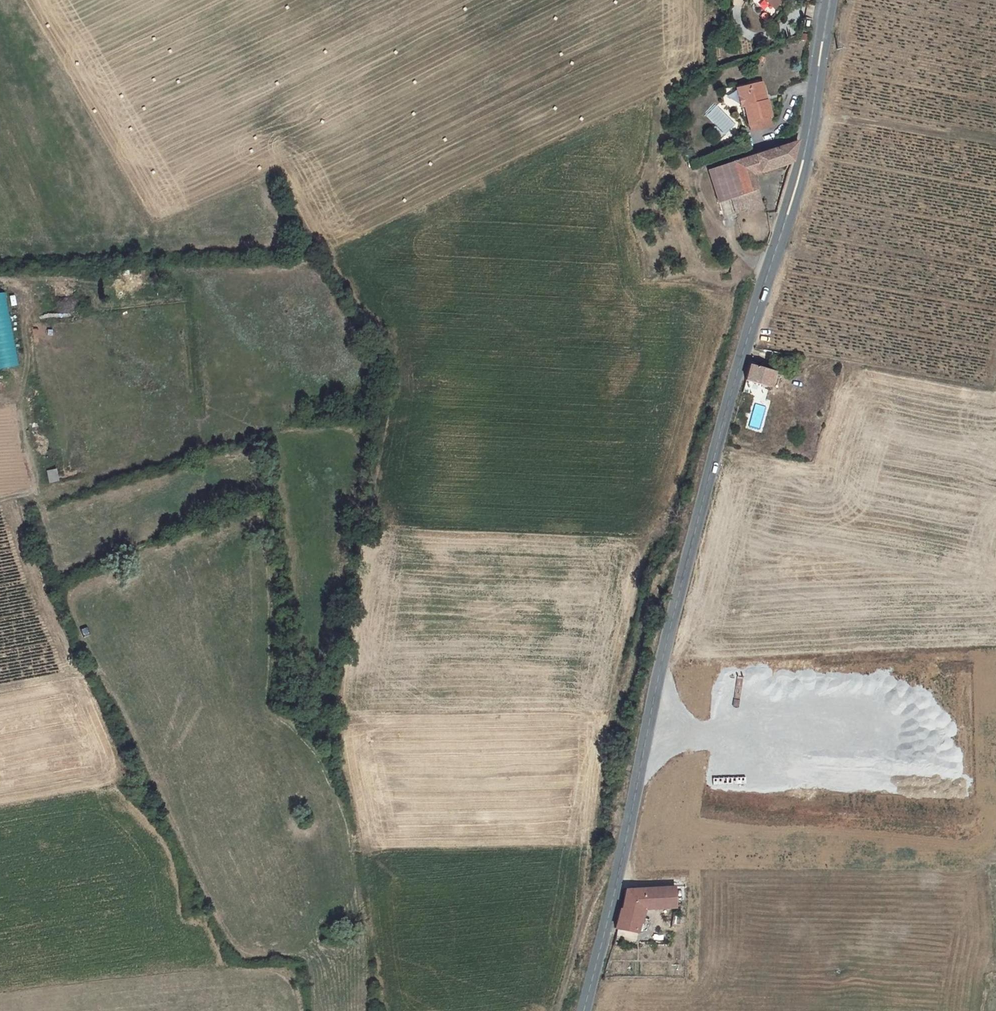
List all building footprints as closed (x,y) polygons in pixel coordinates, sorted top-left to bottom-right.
[(775,9),(782,0),(764,0),(775,9)] [(763,81),(750,84),(751,89),(764,85),(763,81)] [(750,84),(737,87),(741,106),(745,106),(750,126),(762,123),(761,119),(772,116),(768,100),(764,101),(764,98),(766,94),(764,85),(751,89),(750,84)] [(747,205),(753,204),(754,209),(766,206),(755,170),(794,158),(796,140),(709,169),(718,199),(730,195),(735,210),(747,205)] [(733,215),(732,203),(722,203),(723,216),(733,215)] [(5,292),(0,292),(0,369),(15,367),(5,292)] [(784,360),(800,363),(801,355),(785,352),(784,360)] [(765,362),(763,368),(772,371),(774,365),(765,362)] [(763,368),(754,366),(750,381),(773,387),(777,372),(772,371),(763,368)] [(57,468),(46,471),(50,483),(60,481),(57,468)] [(692,888),(630,890),(627,911),(624,911),(618,930),(640,932),(647,910),(679,906),(679,899),(692,897),(692,888)] [(672,933),(686,936),(688,927),(673,924),(672,933)]
